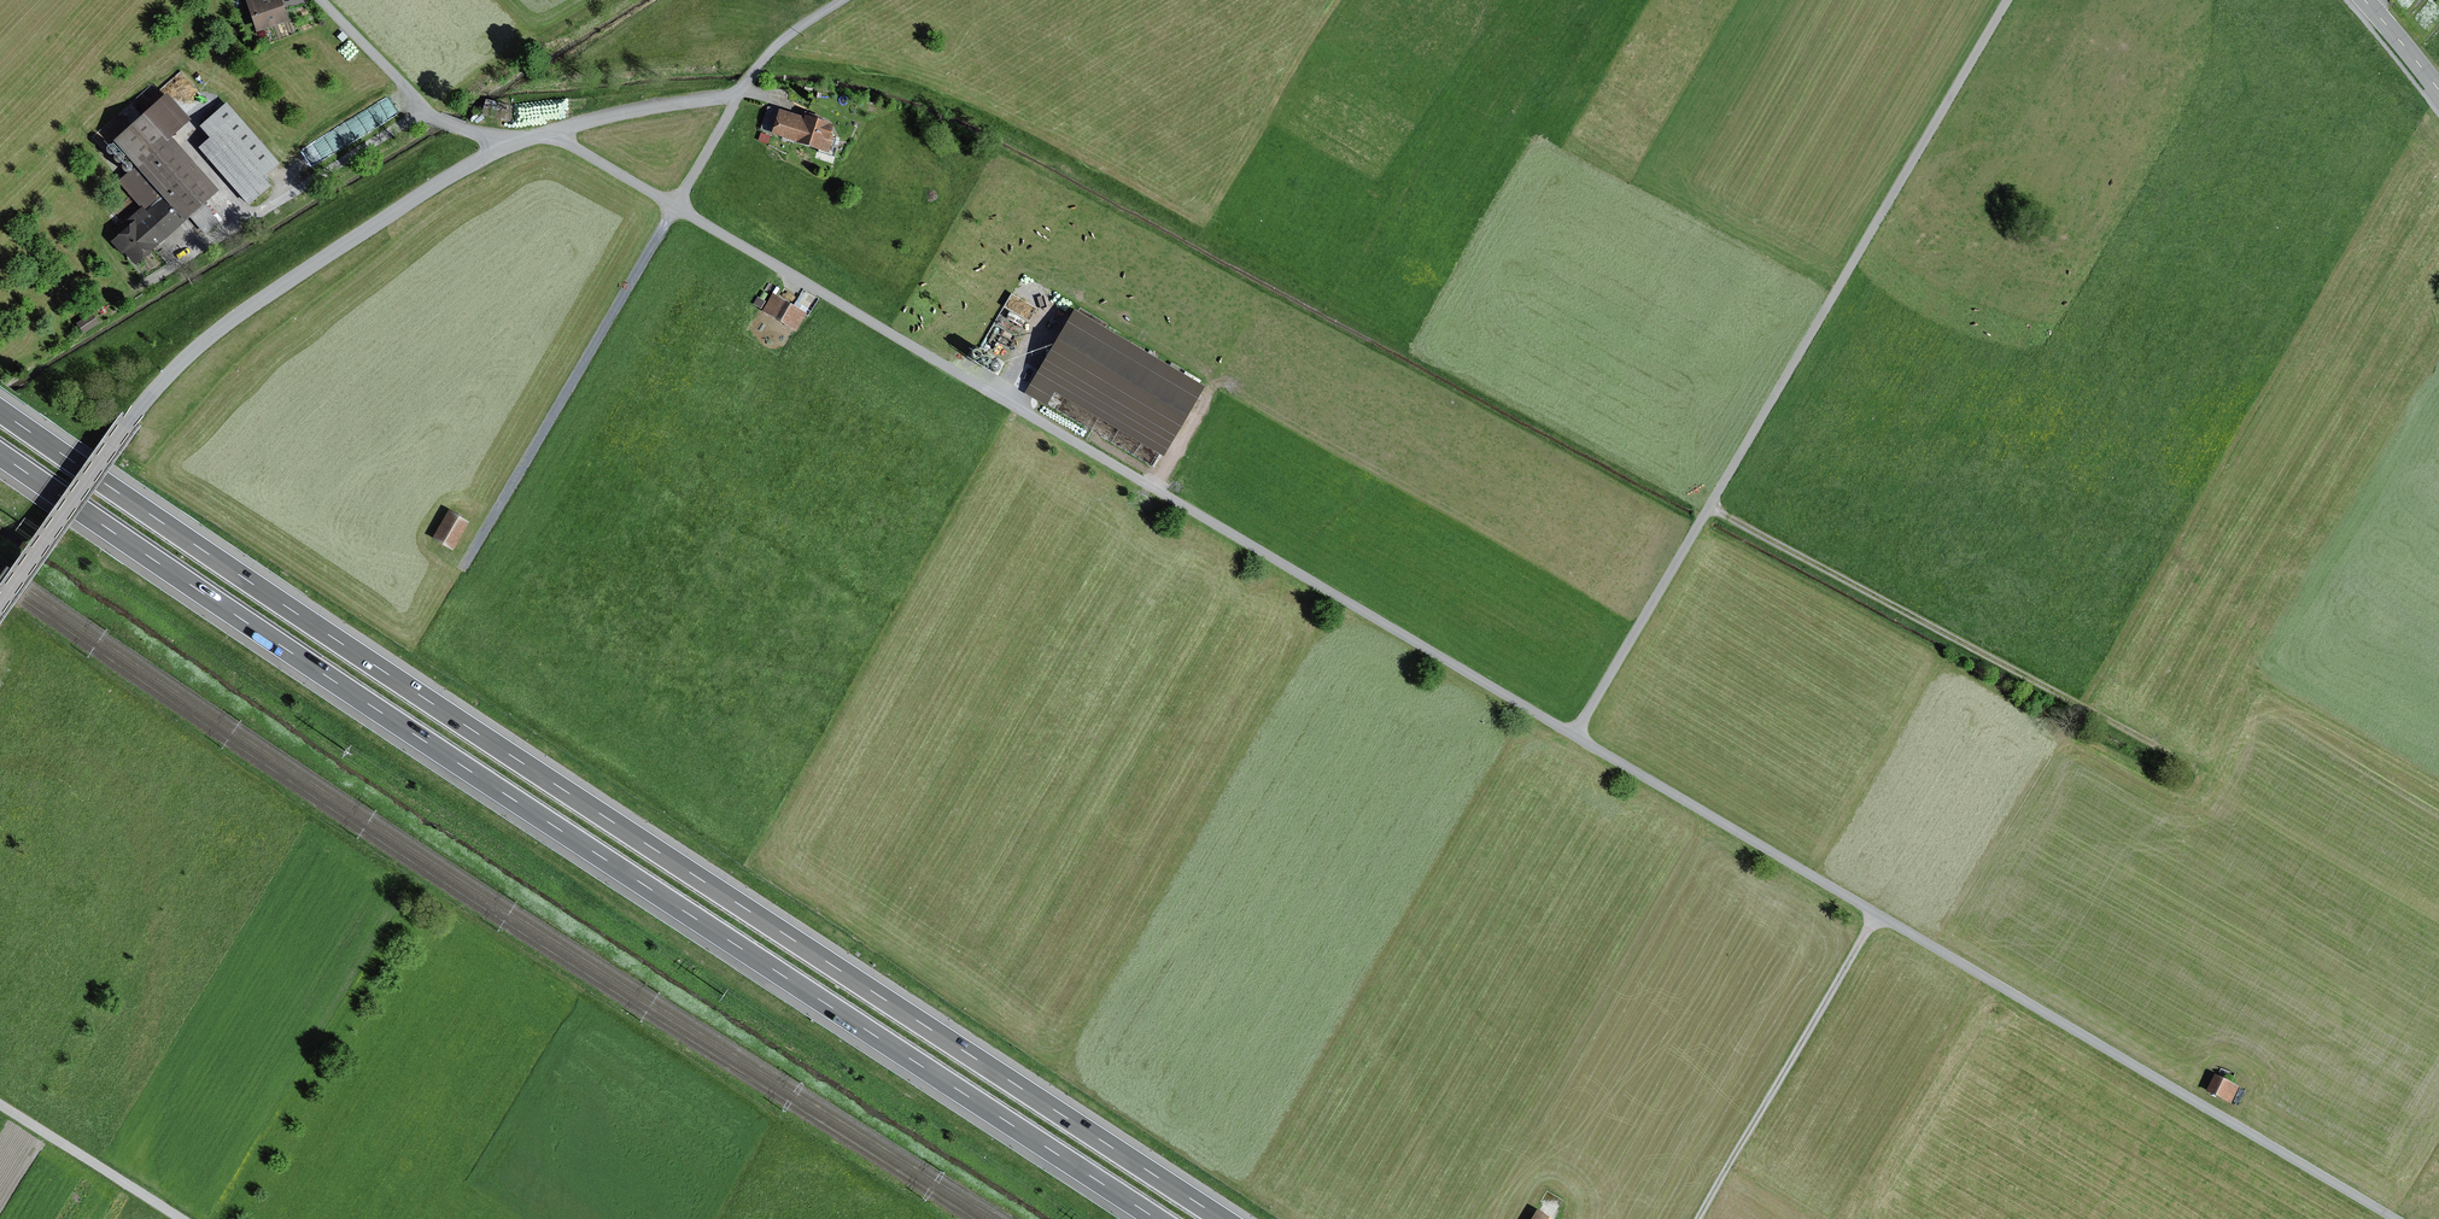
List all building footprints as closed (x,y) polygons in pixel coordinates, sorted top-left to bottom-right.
[(254,30),(286,22),(280,0),(246,0),(254,30)] [(191,121),(165,93),(109,142),(132,169),(116,182),(140,209),(130,217),(134,222),(111,243),(122,255),(123,253),(135,266),(189,218),(204,236),(219,223),(212,215),(214,213),(205,203),(218,193),(171,139),(191,121)] [(512,106),(485,100),(482,116),(510,121),(512,106)] [(279,164),(226,103),(198,128),(208,139),(197,149),(247,207),(270,188),(262,179),(279,164)] [(803,118),(767,107),(759,130),(770,134),(770,136),(794,143),(794,145),(827,155),(833,137),(829,136),(833,126),(804,117),(803,118)] [(1013,292),(1006,306),(1030,319),(1037,305),(1013,292)] [(807,314),(772,294),(762,312),(796,332),(807,314)] [(1029,322),(1004,307),(980,348),(1006,363),(1029,322)] [(1072,312),(1024,394),(1046,406),(1054,393),(1163,457),(1203,388),(1072,312)] [(91,314),(75,324),(82,335),(98,325),(91,314)] [(470,522),(448,510),(432,538),(455,550),(470,522)] [(2239,1087),(2215,1077),(2208,1093),(2232,1104),(2239,1087)] [(1538,1210),(1532,1218),(1552,1218),(1538,1210)]
